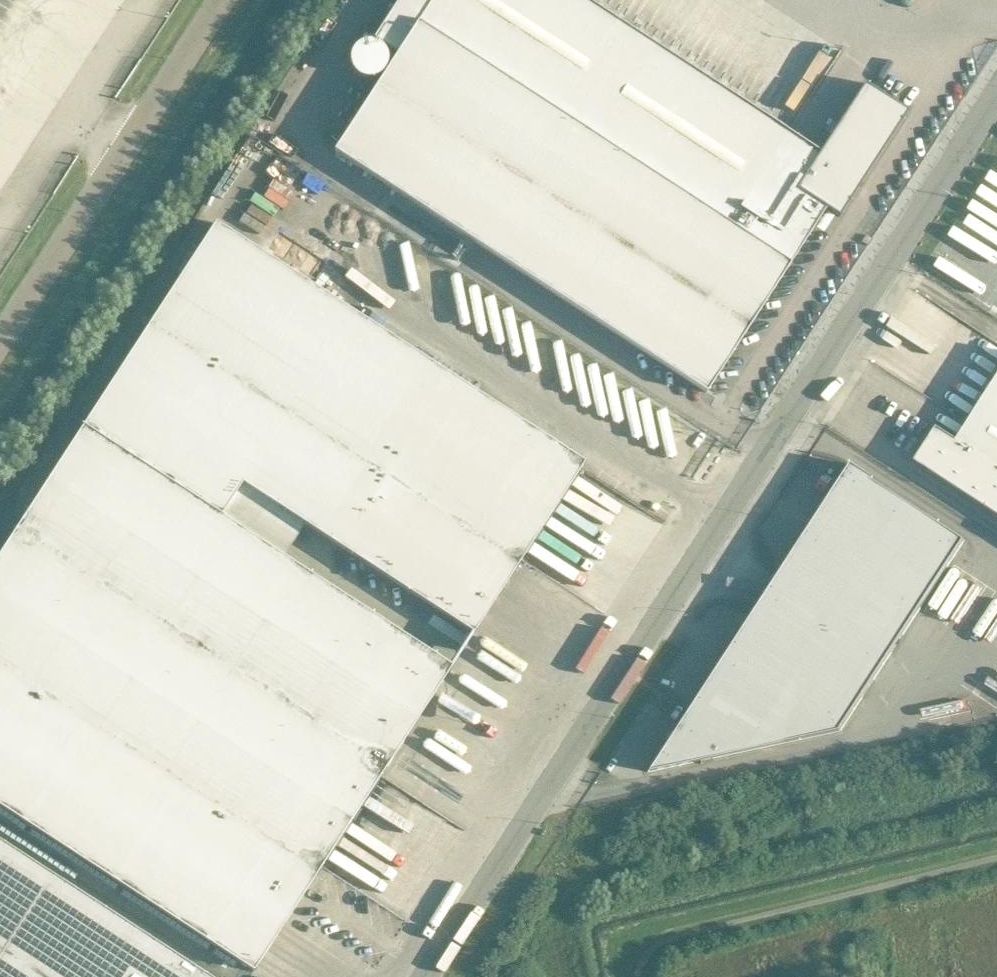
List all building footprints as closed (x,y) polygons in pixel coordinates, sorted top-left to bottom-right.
[(820,152),(587,0),(399,0),(374,38),(397,53),(334,151),(706,393),(826,208),(840,217),(864,179),(862,178),(905,112),(884,98),(885,96),(865,83),(820,152)] [(745,43),(753,48),(763,33),(755,28),(745,43)] [(771,80),(780,84),(788,62),(779,59),(771,80)] [(0,554),(0,806),(253,971),(452,667),(283,557),(305,525),(474,633),(584,462),(216,223),(84,426),(0,554)] [(958,440),(937,427),(915,461),(996,514),(996,379),(958,440)] [(840,731),(964,540),(847,464),(776,573),(827,606),(804,639),(754,607),(648,772),(840,731)] [(543,731),(551,711),(529,703),(522,723),(543,731)] [(0,841),(0,976),(208,976),(0,841)]
